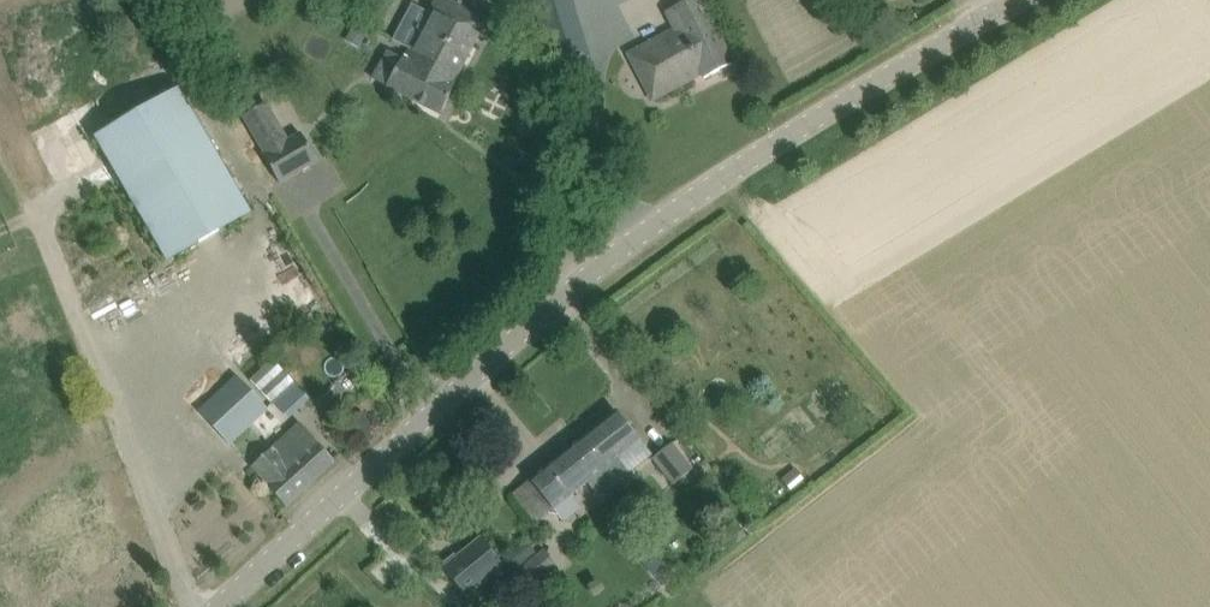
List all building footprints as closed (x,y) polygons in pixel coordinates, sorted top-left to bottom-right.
[(411,48),(459,74),(488,20),(449,0),(436,0),(411,48)] [(662,94),(693,78),(692,76),(702,71),(705,77),(732,63),(699,0),(690,0),(666,11),(673,28),(637,47),(662,94)] [(543,25),(555,65),(588,55),(576,15),(543,25)] [(359,48),(368,31),(355,24),(346,41),(359,48)] [(459,74),(411,48),(405,59),(403,58),(386,89),(441,114),(456,83),(455,83),(459,74)] [(253,213),(180,87),(95,137),(167,262),(253,213)] [(269,103),(258,109),(243,118),(281,184),(319,163),(301,131),(289,138),(269,103)] [(286,419),(309,398),(272,358),(249,379),(286,419)] [(267,409),(239,378),(201,413),(229,443),(267,409)] [(617,411),(580,441),(617,486),(632,474),(618,457),(640,439),(617,411)] [(350,438),(360,439),(369,433),(371,422),(365,414),(354,412),(345,418),(343,429),(350,438)] [(300,423),(251,468),(287,507),(336,461),(300,423)] [(580,441),(530,480),(554,509),(586,484),(599,500),(617,486),(580,441)] [(675,443),(655,459),(675,484),(695,469),(675,443)] [(729,533),(738,544),(748,537),(739,525),(729,533)] [(465,597),(504,565),(482,538),(458,557),(455,555),(444,564),(446,567),(444,569),(465,597)] [(527,540),(502,561),(512,573),(513,572),(537,552),(527,540)] [(513,572),(512,573),(527,591),(558,565),(544,549),(514,574),(513,572)]
